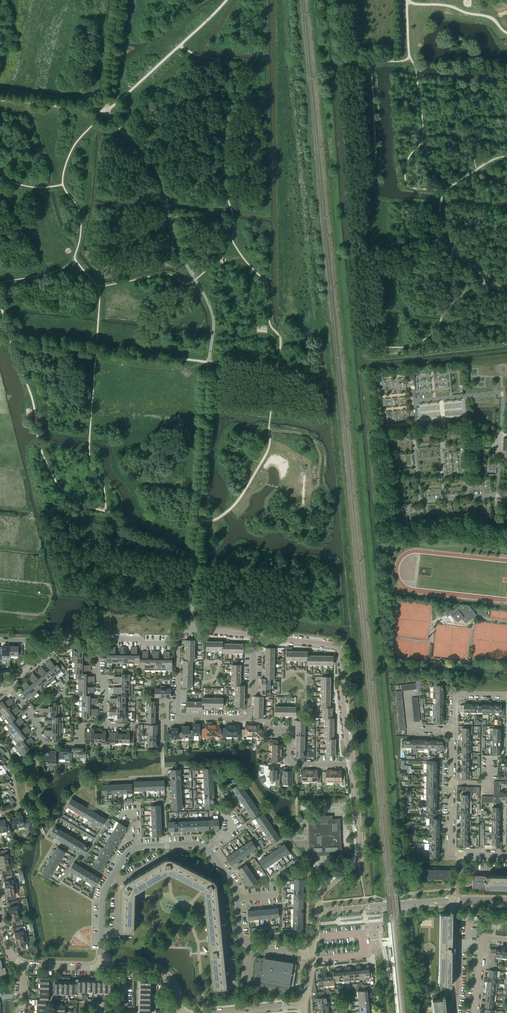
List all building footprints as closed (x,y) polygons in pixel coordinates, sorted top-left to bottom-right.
[(447,616),(450,614),(453,618),(453,617),(457,622),(462,618),(466,623),(476,615),(469,605),(460,604),(449,612),(448,611),(445,613),(447,616)] [(10,660),(10,655),(10,646),(2,646),(2,648),(0,648),(0,660),(10,660)] [(18,646),(10,646),(10,655),(18,655),(18,657),(22,657),(23,648),(18,648),(18,646)] [(50,659),(48,661),(58,674),(62,670),(63,672),(66,669),(61,662),(57,664),(55,666),(50,659)] [(48,661),(46,663),(50,669),(49,671),(54,677),(58,674),(48,661)] [(42,666),(39,668),(49,680),(49,681),(51,683),(55,679),(54,677),(49,671),(47,672),(42,666)] [(39,668),(37,670),(42,676),(40,678),(45,684),(47,686),(51,683),(49,681),(49,680),(39,668)] [(33,673),(31,674),(41,687),(45,684),(40,678),(38,679),(33,673)] [(31,674),(28,676),(33,683),(32,684),(37,690),(41,687),(31,674)] [(25,679),(22,681),(34,696),(38,693),(37,690),(32,684),(30,686),(25,679)] [(433,685),(433,692),(436,692),(443,692),(443,686),(440,685),(440,679),(434,679),(434,685),(433,685)] [(22,681),(20,683),(25,689),(23,691),(27,697),(29,700),(34,696),(22,681)] [(183,686),(190,686),(190,690),(193,690),(193,684),(192,684),(192,681),(183,681),(183,686)] [(12,700),(10,697),(4,702),(2,700),(0,702),(0,709),(12,700)] [(9,709),(8,707),(14,702),(12,700),(0,709),(0,711),(2,714),(9,709)] [(501,704),(495,704),(495,712),(499,712),(499,715),(504,715),(504,707),(501,707),(501,704)] [(6,718),(18,708),(17,706),(10,711),(9,709),(2,714),(6,718)] [(13,720),(16,718),(14,715),(20,711),(18,708),(6,718),(9,722),(9,723),(13,720)] [(109,712),(109,715),(117,715),(117,718),(117,722),(127,722),(127,717),(125,717),(125,712),(109,712)] [(9,729),(22,720),(20,717),(14,722),(13,720),(9,723),(9,722),(6,725),(9,729)] [(11,735),(19,729),(18,727),(24,722),(22,720),(9,729),(7,731),(11,735)] [(189,730),(189,737),(189,739),(193,739),(193,735),(200,735),(200,728),(200,724),(195,724),(193,724),(193,730),(189,730)] [(212,735),(212,724),(205,724),(205,728),(202,728),(202,738),(205,738),(205,735),(212,735)] [(222,738),(222,729),(219,729),(219,724),(212,724),(212,735),(219,735),(219,738),(222,738)] [(178,731),(178,739),(182,739),(182,737),(189,737),(189,730),(189,726),(184,726),(184,725),(183,725),(183,726),(182,726),(182,732),(178,731)] [(232,735),(232,725),(226,725),(225,729),(222,729),(222,738),(226,738),(226,735),(232,735)] [(242,738),(242,730),(239,730),(239,725),(232,725),(232,735),(232,736),(239,736),(239,738),(242,738)] [(252,736),(252,735),(252,725),(246,725),(245,730),(242,730),(242,738),(246,738),(246,736),(252,736)] [(252,725),(252,735),(259,736),(259,739),(262,739),(262,729),(259,729),(259,725),(252,725)] [(14,740),(29,728),(27,726),(21,730),(19,729),(11,735),(14,740)] [(462,728),(462,734),(470,734),(472,734),(472,728),(472,726),(466,726),(465,728),(462,728)] [(167,733),(167,741),(171,741),(171,739),(178,739),(178,731),(178,728),(173,728),(173,727),(171,727),(171,728),(171,733),(167,733)] [(23,740),(26,737),(24,735),(31,730),(29,728),(14,740),(17,744),(19,742),(23,740)] [(98,742),(98,733),(94,733),(94,731),(91,731),(91,733),(86,733),(86,744),(91,744),(91,742),(98,742)] [(110,744),(110,734),(106,733),(106,732),(102,731),(102,733),(98,733),(98,742),(105,742),(105,744),(110,744)] [(122,743),(122,733),(118,733),(118,732),(115,732),(115,734),(110,734),(110,744),(115,744),(115,742),(122,743)] [(122,733),(122,743),(129,743),(129,744),(134,745),(134,734),(130,734),(130,732),(126,732),(126,733),(122,733)] [(17,751),(32,739),(30,737),(24,742),(23,740),(19,742),(17,744),(14,746),(17,751)] [(32,739),(17,751),(23,758),(29,754),(27,750),(29,748),(28,746),(34,742),(32,739)] [(437,740),(436,748),(436,750),(445,750),(445,748),(446,748),(447,741),(443,741),(443,740),(437,740)] [(148,746),(146,746),(146,749),(154,749),(154,746),(157,746),(157,741),(148,741),(148,746)] [(272,752),(283,752),(283,745),(279,745),(279,742),(269,742),(269,745),(272,745),(272,752)] [(490,747),(490,755),(496,755),(497,753),(501,753),(501,747),(490,747)] [(72,757),(79,757),(79,756),(83,756),(83,758),(86,758),(86,751),(83,751),(83,748),(72,748),(72,751),(72,757)] [(72,751),(69,751),(69,749),(60,749),(60,751),(60,759),(65,759),(65,761),(72,761),(72,757),(72,751)] [(53,753),(45,752),(45,763),(51,763),(51,764),(56,764),(56,751),(53,751),(53,753)] [(294,751),(294,753),(295,753),(295,757),(301,757),(301,760),(304,760),(304,757),(304,752),(295,751),(294,751)] [(283,759),(283,752),(272,752),(272,759),(269,759),(269,762),(275,763),(279,763),(279,759),(283,759)] [(426,760),(426,769),(437,769),(437,763),(436,763),(436,761),(426,760)] [(6,771),(9,769),(5,764),(1,765),(0,765),(0,768),(0,769),(2,768),(3,774),(6,773),(6,771)] [(269,766),(269,769),(270,769),(270,781),(275,781),(275,786),(280,786),(280,774),(278,774),(278,769),(275,769),(275,766),(269,766)] [(310,781),(310,770),(302,770),(302,771),(299,771),(299,782),(302,782),(302,781),(310,781)] [(310,770),(310,781),(317,781),(317,782),(321,782),(321,771),(317,771),(317,770),(310,770)] [(334,781),(334,770),(326,770),(326,772),(323,772),(323,782),(326,782),(326,781),(334,781)] [(345,781),(344,781),(345,772),(341,772),(341,770),(334,770),(334,781),(341,781),(341,784),(341,785),(341,786),(342,786),(343,786),(344,786),(345,785),(345,784),(345,781)] [(292,771),(283,771),(283,784),(292,784),(292,771)] [(235,793),(243,788),(241,785),(242,784),(241,782),(232,789),(235,793)] [(238,797),(247,791),(246,789),(245,790),(243,788),(235,793),(238,797)] [(241,801),(248,796),(247,793),(248,792),(247,791),(238,797),(241,801)] [(470,793),(467,793),(464,793),(464,794),(461,794),(461,801),(468,801),(470,801),(471,797),(471,796),(471,793),(470,793)] [(243,805),(253,799),(252,797),(250,798),(248,796),(241,801),(243,805)] [(71,809),(76,799),(75,798),(74,800),(71,798),(66,806),(71,809)] [(75,812),(80,803),(77,802),(78,800),(76,799),(71,809),(75,812)] [(246,809),(254,804),(252,802),(254,801),(253,799),(243,805),(246,809)] [(79,814),(85,805),(83,804),(82,805),(80,803),(75,812),(79,814)] [(249,814),(258,807),(257,806),(256,807),(254,804),(246,809),(249,814)] [(84,817),(88,809),(86,807),(87,805),(85,805),(79,814),(84,817)] [(421,811),(421,815),(435,815),(435,812),(436,813),(436,806),(426,806),(426,812),(425,812),(424,811),(421,811)] [(258,807),(249,814),(252,818),(260,812),(258,810),(259,809),(258,807)] [(88,819),(94,810),(92,809),(91,810),(88,809),(84,817),(88,819)] [(92,822),(97,814),(94,812),(95,811),(94,810),(88,819),(92,822)] [(258,823),(267,817),(266,815),(265,816),(263,813),(255,819),(258,823)] [(97,824),(102,815),(101,814),(100,815),(97,814),(92,822),(97,824)] [(23,816),(12,818),(14,829),(18,828),(17,827),(24,826),(25,828),(27,827),(28,831),(33,830),(31,822),(31,819),(29,820),(29,816),(28,815),(23,816)] [(102,815),(97,824),(101,827),(106,819),(103,817),(104,816),(102,815)] [(308,820),(309,843),(310,855),(342,854),(342,846),(341,846),(340,819),(333,819),(332,815),(316,816),(316,820),(308,820)] [(429,825),(432,825),(439,825),(439,819),(435,819),(435,816),(429,816),(429,825)] [(261,827),(269,822),(267,819),(268,818),(267,817),(258,823),(261,827)] [(2,832),(6,831),(7,835),(11,834),(9,821),(5,822),(5,819),(0,820),(0,825),(2,832)] [(125,830),(126,827),(118,822),(116,827),(125,832),(126,831),(125,830)] [(264,831),(273,825),(272,823),(270,824),(269,822),(261,827),(264,831)] [(266,835),(274,830),(273,827),(274,826),(273,825),(264,831),(266,835)] [(54,826),(50,834),(52,836),(51,837),(53,838),(59,829),(54,826)] [(124,834),(125,832),(116,827),(113,831),(121,836),(123,833),(124,834)] [(58,839),(63,831),(59,829),(53,838),(55,839),(56,838),(58,839)] [(269,839),(279,833),(277,832),(276,833),(274,830),(266,835),(269,839)] [(62,843),(67,834),(63,831),(58,839),(61,841),(60,842),(62,843)] [(120,838),(121,836),(113,831),(111,835),(120,841),(121,839),(120,838)] [(279,833),(269,839),(272,843),(280,838),(278,836),(280,835),(279,833)] [(67,844),(72,836),(67,834),(62,843),(64,844),(64,843),(67,844)] [(119,842),(120,841),(111,835),(108,839),(116,844),(118,841),(119,842)] [(70,848),(76,839),(72,836),(67,844),(70,846),(69,847),(70,848)] [(460,838),(460,844),(463,844),(463,846),(470,846),(470,844),(468,843),(468,840),(470,840),(470,838),(468,838),(460,838)] [(76,850),(80,841),(76,839),(70,848),(72,849),(73,848),(76,850)] [(115,847),(116,844),(108,839),(106,844),(115,849),(116,848),(115,847)] [(247,843),(253,852),(255,851),(254,850),(257,848),(251,840),(247,843)] [(79,853),(85,844),(80,841),(76,850),(78,851),(77,852),(79,853)] [(252,853),(253,852),(247,843),(243,846),(248,854),(251,852),(252,853)] [(85,844),(79,853),(81,854),(82,853),(84,855),(89,847),(85,844)] [(114,851),(115,849),(106,844),(103,848),(111,853),(113,850),(114,851)] [(279,845),(285,854),(289,851),(284,844),(281,845),(280,844),(279,845)] [(281,857),(285,854),(279,845),(277,846),(278,847),(276,849),(281,857)] [(246,856),(248,854),(243,846),(239,849),(245,858),(246,857),(246,856)] [(53,850),(63,856),(65,852),(57,847),(56,850),(54,849),(53,850)] [(110,855),(111,853),(103,848),(101,852),(110,858),(111,856),(110,855)] [(12,861),(11,856),(9,856),(7,849),(0,851),(0,858),(1,863),(12,861)] [(243,859),(245,858),(239,849),(234,852),(240,859),(242,858),(243,859)] [(277,860),(281,857),(276,849),(273,851),(272,850),(271,851),(277,860)] [(439,856),(439,850),(429,849),(429,855),(428,855),(427,854),(424,854),(423,855),(423,858),(438,858),(438,856),(439,856)] [(60,860),(63,856),(53,850),(52,852),(54,853),(52,856),(60,860)] [(230,854),(237,863),(238,862),(237,861),(240,859),(234,852),(234,850),(232,852),(233,853),(230,854)] [(273,863),(277,860),(271,851),(269,852),(270,853),(267,855),(273,863)] [(109,860),(110,858),(101,852),(98,857),(106,861),(108,859),(109,860)] [(235,865),(237,863),(230,854),(226,857),(231,865),(234,863),(235,865)] [(269,866),(273,863),(267,855),(265,857),(264,855),(262,857),(269,866)] [(58,865),(60,860),(52,856),(50,858),(49,857),(48,859),(58,865)] [(105,864),(106,861),(98,857),(95,861),(105,867),(106,865),(105,864)] [(264,869),(269,866),(262,857),(261,858),(262,859),(259,861),(264,869)] [(123,889),(121,923),(121,931),(134,932),(135,895),(135,893),(136,892),(167,874),(168,873),(169,873),(170,874),(201,890),(203,891),(203,892),(208,939),(208,941),(208,942),(209,951),(209,954),(213,989),(225,988),(222,954),(224,954),(224,955),(223,948),(223,949),(222,949),(221,940),(215,886),(215,885),(217,885),(216,883),(214,880),(214,881),(213,881),(170,860),(170,858),(171,858),(167,858),(164,858),(164,859),(165,859),(165,860),(162,862),(125,884),(123,884),(124,883),(123,883),(122,885),(120,888),(121,888),(122,888),(122,889),(123,889)] [(55,869),(58,865),(48,859),(47,861),(48,861),(47,864),(55,869)] [(12,861),(1,863),(2,870),(1,870),(2,875),(12,873),(10,866),(13,865),(12,861)] [(104,868),(105,867),(95,861),(93,866),(101,870),(103,867),(104,868)] [(73,873),(79,863),(77,862),(77,864),(74,862),(69,870),(73,873)] [(78,876),(83,867),(80,866),(81,864),(79,863),(73,873),(78,876)] [(53,873),(55,869),(47,864),(45,867),(44,866),(43,868),(53,873)] [(239,874),(249,868),(246,864),(238,869),(240,872),(238,873),(239,874)] [(82,878),(88,868),(86,867),(85,869),(83,867),(78,876),(82,878)] [(50,878),(53,873),(43,868),(42,869),(43,870),(42,873),(50,878)] [(86,881),(91,872),(89,871),(89,869),(88,868),(82,878),(86,881)] [(244,877),(251,872),(249,868),(239,874),(241,876),(242,875),(244,877)] [(450,874),(453,874),(453,869),(450,869),(450,870),(419,870),(419,879),(450,879),(450,874)] [(91,883),(96,874),(95,873),(94,874),(91,872),(86,881),(91,883)] [(245,883),(254,876),(251,872),(244,877),(245,880),(244,881),(245,883)] [(96,874),(91,883),(95,886),(100,878),(97,876),(98,875),(96,874)] [(6,888),(17,886),(16,881),(14,882),(12,875),(2,877),(3,881),(5,881),(6,888)] [(485,887),(485,876),(484,876),(484,875),(473,875),(473,881),(473,888),(484,888),(484,887),(485,887)] [(485,887),(485,888),(506,888),(506,875),(485,875),(485,876),(485,887)] [(254,876),(245,883),(246,884),(248,883),(250,886),(257,881),(254,876)] [(17,886),(6,888),(7,895),(6,896),(6,900),(17,898),(15,891),(18,891),(17,886)] [(9,914),(19,912),(17,905),(19,905),(18,900),(8,902),(9,907),(7,907),(7,910),(8,910),(9,914)] [(19,912),(9,914),(10,918),(9,918),(9,922),(11,921),(12,926),(23,924),(22,919),(20,919),(19,912)] [(451,984),(452,913),(440,913),(439,984),(440,984),(440,987),(446,987),(446,984),(451,984)] [(16,939),(26,937),(26,932),(23,933),(22,926),(12,928),(13,932),(14,932),(16,939)] [(26,937),(16,939),(17,946),(15,947),(16,952),(27,950),(25,942),(27,942),(26,937)] [(383,941),(382,941),(383,947),(386,963),(391,962),(389,941),(387,941),(383,941)] [(501,957),(502,949),(496,949),(490,948),(490,952),(495,953),(495,956),(501,957)] [(293,963),(293,962),(265,957),(265,958),(257,957),(256,961),(255,962),(254,968),(255,969),(255,973),(252,989),(288,994),(290,984),(293,985),(297,964),(293,963)] [(366,968),(364,968),(365,978),(370,978),(372,978),(371,971),(369,971),(368,965),(366,965),(366,968)] [(150,979),(139,978),(139,982),(140,982),(140,986),(139,986),(139,992),(140,992),(140,996),(139,996),(138,1002),(140,1002),(140,1006),(138,1006),(138,1012),(139,1012),(149,1012),(150,979)] [(113,991),(113,980),(110,980),(110,981),(106,981),(106,980),(100,980),(100,981),(96,981),(96,980),(90,980),(90,981),(85,981),(85,980),(80,979),(80,981),(77,980),(77,983),(75,983),(75,990),(113,991)] [(75,990),(75,983),(72,983),(72,982),(67,981),(67,983),(62,983),(62,981),(57,981),(57,982),(54,982),(54,992),(75,993),(75,990)] [(432,999),(434,1012),(446,1012),(445,998),(432,999)]
